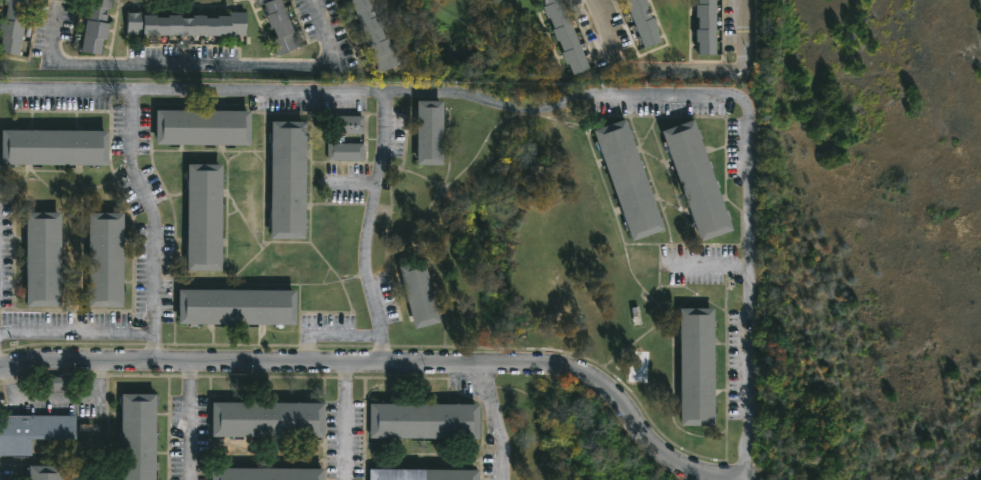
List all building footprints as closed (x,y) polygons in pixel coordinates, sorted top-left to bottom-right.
[(20,56),(0,51),(0,44),(2,36),(0,36),(0,26),(2,18),(4,19),(7,4),(5,3),(6,0),(30,0),(19,51),(21,52),(20,56)] [(80,52),(89,0),(113,0),(111,9),(108,9),(105,24),(108,25),(106,40),(102,40),(100,55),(80,52)] [(256,6),(254,0),(278,0),(291,32),(290,32),(296,47),(274,56),(268,40),(275,37),(270,26),(268,27),(263,15),(266,14),(261,3),(256,6)] [(360,30),(348,0),(371,0),(373,4),(370,5),(374,16),(376,15),(385,39),(386,38),(391,50),(393,49),(399,64),(377,73),(362,35),(358,37),(356,31),(360,30)] [(547,6),(544,0),(564,0),(593,68),(576,75),(572,64),(569,65),(564,54),(567,53),(555,30),(557,29),(553,18),(551,19),(545,6),(547,6)] [(647,48),(627,0),(648,0),(654,16),(657,18),(659,24),(660,29),(657,30),(662,42),(647,48)] [(699,15),(700,0),(719,0),(719,53),(701,53),(701,40),(699,40),(699,27),(701,27),(701,15),(699,15)] [(243,13),(243,35),(125,34),(125,13),(140,13),(140,16),(155,16),(154,18),(166,18),(166,16),(179,16),(179,18),(191,19),(191,17),(215,17),(215,15),(227,15),(227,13),(243,13)] [(446,164),(419,164),(419,100),(445,100),(446,164)] [(218,144),(158,144),(158,110),(251,110),(251,144),(218,144)] [(365,133),(335,133),(335,115),(365,115),(365,133)] [(666,230),(634,242),(594,131),(627,119),(666,230)] [(735,231),(702,242),(663,131),(696,119),(735,231)] [(306,210),(306,238),(271,238),(271,229),(268,229),(268,217),(272,217),(272,141),(269,141),(269,132),(272,132),(272,120),(306,121),(306,210)] [(10,164),(2,164),(2,129),(108,130),(108,165),(10,164)] [(363,160),(327,159),(328,142),(336,143),(335,135),(347,135),(347,143),(363,143),(363,160)] [(222,242),(222,269),(188,269),(188,260),(185,260),(186,250),(188,250),(189,164),(223,164),(222,242)] [(62,306),(27,307),(27,212),(62,212),(62,306)] [(124,307),(89,307),(90,212),(124,212),(124,307)] [(441,322),(417,329),(400,266),(425,260),(441,322)] [(190,324),(179,324),(180,290),(297,290),(297,324),(190,324)] [(716,396),(716,427),(682,427),(682,414),(679,414),(679,405),(682,405),(682,308),(716,308),(716,396)] [(153,415),(153,479),(119,479),(120,441),(116,441),(116,396),(120,396),(120,393),(154,394),(153,415)] [(225,437),(210,437),(210,402),(323,403),(322,438),(225,437)] [(384,438),(368,438),(368,404),(477,405),(477,439),(384,438)] [(29,456),(0,456),(0,415),(73,415),(73,439),(29,439),(29,456)] [(62,465),(62,479),(26,479),(26,465),(62,465)] [(322,469),(322,479),(210,479),(210,467),(322,469)] [(476,470),(476,479),(368,479),(368,469),(476,470)]
